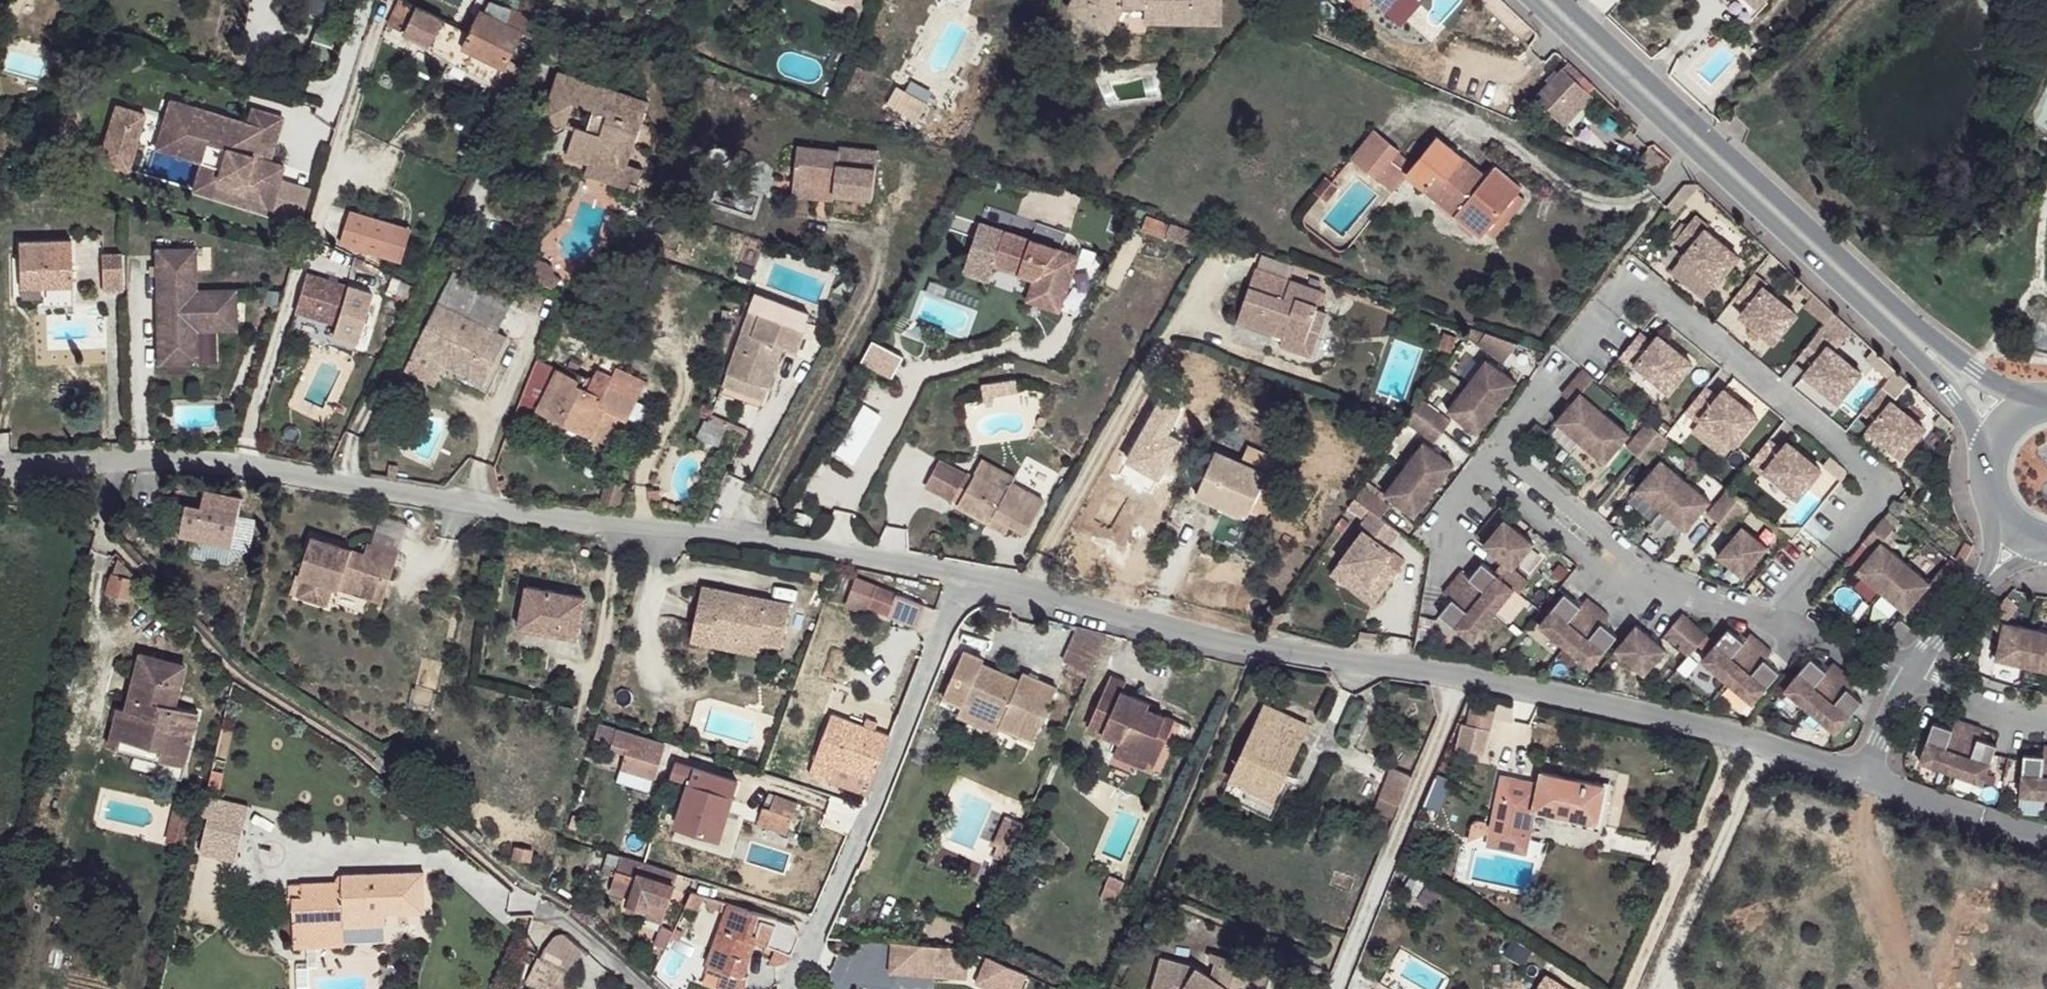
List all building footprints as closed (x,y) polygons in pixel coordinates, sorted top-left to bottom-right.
[(303,13),(323,18),(327,0),(306,0),(303,13)] [(1083,42),(1094,23),(1113,33),(1117,26),(1136,26),(1136,41),(1188,40),(1187,27),(1208,27),(1207,0),(1143,0),(1126,1),(1115,0),(1114,0),(1078,0),(1061,29),(1083,42)] [(1365,10),(1374,1),(1387,13),(1399,0),(1354,0),(1365,10)] [(1387,13),(1402,27),(1427,0),(1399,0),(1387,13)] [(443,21),(401,1),(390,26),(405,32),(407,27),(418,31),(421,27),(437,35),(443,21)] [(500,113),(523,68),(510,62),(523,33),(535,38),(543,20),(490,2),(487,11),(483,9),(464,50),(459,48),(452,64),(495,85),(486,106),(500,113)] [(1094,23),(1083,42),(1104,54),(1113,33),(1094,23)] [(1208,27),(1187,27),(1188,40),(1208,40),(1208,27)] [(248,50),(239,47),(236,57),(246,60),(248,50)] [(1586,78),(1570,63),(1538,98),(1563,122),(1588,93),(1580,85),(1586,78)] [(559,97),(566,75),(559,72),(552,95),(559,97)] [(650,104),(566,75),(559,97),(552,95),(544,118),(565,126),(572,103),(592,111),(586,131),(575,128),(565,156),(590,166),(594,156),(620,164),(626,147),(634,149),(650,104)] [(917,117),(926,99),(896,84),(887,102),(917,117)] [(1593,99),(1588,93),(1563,122),(1568,127),(1593,99)] [(249,119),(172,98),(164,128),(229,147),(217,193),(275,208),(288,160),(273,156),(278,139),(262,135),(265,123),(249,119)] [(253,103),(249,119),(265,123),(262,135),(278,139),(285,111),(253,103)] [(148,115),(118,107),(114,123),(143,130),(148,115)] [(143,130),(114,123),(103,163),(133,171),(143,130)] [(198,188),(217,193),(229,147),(164,128),(159,148),(205,161),(198,188)] [(1378,180),(1399,153),(1401,152),(1375,131),(1353,159),(1378,180)] [(1438,139),(1415,166),(1408,174),(1483,236),(1522,189),(1495,168),(1488,178),(1438,139)] [(629,167),(634,149),(626,147),(620,164),(594,156),(590,166),(587,176),(634,194),(642,171),(629,167)] [(835,188),(834,195),(873,200),(876,170),(838,165),(839,152),(799,148),(794,183),(835,188)] [(1415,166),(1399,153),(1378,180),(1393,193),(1408,174),(1415,166)] [(1661,163),(1650,154),(1639,167),(1650,175),(1661,163)] [(314,183),(284,176),(276,206),(306,213),(314,183)] [(1335,185),(1327,179),(1316,193),(1324,200),(1335,185)] [(834,200),(834,195),(835,188),(794,183),(793,196),(834,200)] [(395,227),(351,212),(340,244),(385,258),(395,227)] [(1710,224),(1696,212),(1676,236),(1689,247),(1683,255),(1716,282),(1739,254),(1707,227),(1710,224)] [(1170,227),(1146,218),(1141,232),(1164,241),(1170,227)] [(1034,279),(1028,297),(1027,299),(1059,310),(1078,256),(979,223),(962,272),(989,281),(994,266),(1034,279)] [(412,232),(395,227),(385,258),(402,264),(412,232)] [(69,241),(19,244),(19,287),(72,286),(69,241)] [(196,291),(195,249),(154,249),(157,363),(197,362),(197,331),(236,330),(234,290),(196,291)] [(121,255),(101,255),(102,291),(123,290),(121,255)] [(1311,330),(1320,333),(1326,313),(1317,310),(1323,293),(1257,270),(1239,320),(1285,337),(1305,344),(1311,330)] [(455,271),(448,284),(471,295),(475,284),(477,282),(455,271)] [(1768,282),(1755,271),(1735,295),(1747,305),(1741,313),(1774,340),(1797,312),(1765,285),(1768,282)] [(347,286),(307,275),(295,314),(337,326),(334,337),(358,344),(373,294),(347,286)] [(415,349),(447,366),(484,384),(508,336),(503,333),(517,304),(475,284),(471,295),(448,284),(415,349)] [(728,372),(770,388),(785,347),(799,352),(809,327),(807,327),(752,306),(728,372)] [(810,321),(807,327),(809,327),(816,330),(818,324),(810,321)] [(1312,358),(1320,333),(1311,330),(1305,344),(1285,337),(1282,347),(1312,358)] [(1460,335),(1447,330),(1442,343),(1455,348),(1460,335)] [(1833,341),(1820,330),(1800,354),(1812,364),(1806,372),(1839,400),(1862,372),(1830,345),(1833,341)] [(1518,342),(1485,331),(1477,343),(1488,351),(1504,361),(1518,342)] [(1640,331),(1621,355),(1634,366),(1637,362),(1669,390),(1693,361),(1660,334),(1653,341),(1640,331)] [(436,388),(447,366),(415,349),(405,370),(436,388)] [(1477,429),(1515,380),(1484,357),(1446,407),(1477,429)] [(549,367),(538,362),(517,412),(530,417),(549,367)] [(1583,366),(1562,392),(1573,401),(1581,391),(1594,375),(1583,366)] [(605,408),(625,418),(628,419),(644,383),(617,370),(611,377),(597,371),(589,390),(576,383),(577,379),(558,370),(539,410),(591,437),(592,436),(605,408)] [(770,388),(728,372),(723,384),(766,400),(770,388)] [(1017,392),(1015,380),(1004,382),(1006,394),(1017,392)] [(1006,394),(1004,382),(981,386),(984,403),(994,401),(993,397),(1006,394)] [(1706,386),(1687,410),(1699,420),(1703,417),(1735,444),(1759,416),(1725,388),(1719,396),(1706,386)] [(1882,386),(1862,410),(1875,420),(1869,428),(1902,455),(1925,427),(1893,401),(1896,397),(1882,386)] [(1573,401),(1556,419),(1606,462),(1630,433),(1581,391),(1573,401)] [(1453,420),(1424,398),(1408,421),(1436,442),(1453,420)] [(612,445),(625,418),(605,408),(592,436),(612,445)] [(714,415),(711,422),(746,439),(749,432),(714,415)] [(1667,436),(1645,418),(1625,443),(1646,462),(1667,436)] [(1764,468),(1781,448),(1770,438),(1750,462),(1761,472),(1764,468)] [(1413,514),(1452,463),(1422,439),(1383,491),(1413,514)] [(1788,440),(1764,468),(1797,496),(1821,467),(1788,440)] [(1259,488),(1273,458),(1249,448),(1241,463),(1216,453),(1196,496),(1239,515),(1241,512),(1264,523),(1276,496),(1259,488)] [(1709,499),(1658,457),(1634,486),(1684,529),(1709,499)] [(1289,465),(1273,458),(1259,488),(1276,496),(1289,465)] [(984,460),(976,474),(1007,492),(1012,483),(1016,477),(984,460)] [(993,516),(1011,526),(1025,534),(1043,501),(1012,483),(1007,492),(976,474),(960,506),(990,523),(993,516)] [(1391,504),(1365,485),(1357,497),(1383,516),(1391,504)] [(1739,496),(1727,486),(1707,511),(1729,529),(1749,504),(1739,496)] [(181,537),(197,539),(199,529),(215,532),(213,542),(233,546),(242,499),(206,492),(203,509),(187,506),(181,537)] [(1006,532),(1011,526),(993,516),(990,523),(1006,532)] [(1503,559),(1498,566),(1520,583),(1524,586),(1530,578),(1514,566),(1534,540),(1504,517),(1483,543),(1503,559)] [(1399,532),(1366,518),(1358,537),(1363,539),(1348,573),(1395,595),(1402,579),(1389,573),(1392,565),(1398,553),(1391,550),(1399,532)] [(1894,526),(1883,518),(1862,543),(1872,550),(1854,571),(1904,612),(1920,593),(1930,600),(1952,574),(1942,566),(1928,582),(1880,543),(1894,526)] [(363,534),(311,521),(299,560),(304,561),(298,580),(327,587),(333,568),(360,575),(368,552),(390,557),(398,531),(366,523),(363,534)] [(1740,524),(1716,554),(1742,575),(1766,546),(1740,524)] [(199,529),(197,539),(213,542),(215,532),(199,529)] [(1803,533),(1796,542),(1804,549),(1811,540),(1803,533)] [(390,557),(368,552),(360,575),(382,580),(390,557)] [(1494,571),(1480,561),(1469,575),(1460,568),(1443,591),(1451,598),(1440,614),(1473,639),(1514,588),(1520,591),(1524,586),(1520,583),(1498,566),(1494,571)] [(1406,571),(1392,565),(1389,573),(1402,579),(1406,571)] [(1395,595),(1348,573),(1341,587),(1389,609),(1395,595)] [(112,575),(108,593),(132,600),(137,581),(112,575)] [(718,635),(762,644),(783,648),(791,604),(705,587),(693,641),(715,645),(718,635)] [(529,588),(521,627),(579,638),(586,599),(529,588)] [(871,610),(890,617),(899,596),(880,589),(871,610)] [(132,600),(108,593),(105,604),(129,611),(132,600)] [(1579,604),(1563,593),(1538,626),(1590,668),(1616,634),(1602,623),(1609,615),(1585,596),(1579,604)] [(899,596),(890,617),(918,629),(927,607),(899,596)] [(2046,672),(2046,632),(2001,622),(2014,605),(2001,596),(1981,620),(1998,635),(1992,659),(2046,672)] [(1705,633),(1682,613),(1672,625),(1696,645),(1705,633)] [(1617,650),(1623,656),(1623,655),(1643,629),(1637,625),(1617,650)] [(1728,626),(1700,658),(1753,703),(1780,671),(1765,658),(1772,649),(1752,631),(1742,641),(1728,626)] [(1381,627),(1363,627),(1363,636),(1374,636),(1374,637),(1381,638),(1381,627)] [(1109,635),(1080,629),(1067,663),(1092,674),(1109,635)] [(1643,629),(1623,655),(1645,674),(1666,649),(1643,629)] [(758,656),(762,644),(718,635),(715,645),(715,647),(758,656)] [(980,669),(982,664),(984,661),(963,652),(942,699),(963,707),(964,703),(1001,719),(997,727),(999,727),(1033,741),(1055,688),(1021,674),(1018,680),(990,667),(987,673),(980,669)] [(1808,656),(1782,688),(1834,731),(1861,699),(1846,687),(1853,677),(1832,658),(1824,669),(1808,656)] [(183,666),(144,657),(134,697),(129,711),(127,720),(116,718),(112,738),(164,750),(161,760),(186,766),(199,713),(174,707),(183,666)] [(990,667),(982,664),(980,669),(987,673),(990,667)] [(1177,721),(1163,715),(1150,709),(1152,704),(1124,692),(1128,683),(1113,676),(1090,728),(1122,742),(1119,747),(1158,764),(1177,721)] [(996,734),(999,727),(997,727),(1001,719),(964,703),(963,707),(957,718),(996,734)] [(1150,709),(1163,715),(1164,709),(1152,704),(1150,709)] [(1265,707),(1233,781),(1277,801),(1310,726),(1265,707)] [(129,711),(119,709),(116,718),(127,720),(129,711)] [(1931,720),(1915,760),(1980,782),(1991,748),(1993,743),(1975,736),(1979,723),(1953,714),(1948,727),(1931,720)] [(891,737),(875,732),(864,728),(835,717),(814,764),(835,773),(837,766),(874,780),(891,737)] [(864,728),(875,732),(879,723),(867,720),(864,728)] [(657,779),(667,745),(601,723),(596,738),(609,742),(612,735),(617,736),(612,748),(629,754),(624,769),(657,779)] [(1465,723),(1459,749),(1486,755),(1492,729),(1465,723)] [(164,750),(112,738),(109,748),(161,760),(164,750)] [(2017,796),(2046,798),(2046,741),(2040,741),(2038,754),(2020,753),(2020,756),(2017,796)] [(1158,764),(1119,747),(1115,757),(1154,773),(1158,764)] [(740,782),(679,763),(674,779),(691,784),(678,825),(722,839),(740,782)] [(837,766),(835,773),(871,786),(874,780),(837,766)] [(1395,770),(1379,812),(1395,819),(1412,776),(1395,770)] [(1540,784),(1535,806),(1534,812),(1599,827),(1607,787),(1542,773),(1540,784)] [(1502,776),(1497,797),(1535,806),(1540,784),(1502,776)] [(799,804),(778,796),(773,811),(766,808),(759,825),(788,835),(799,804)] [(1534,812),(1535,806),(1497,797),(1489,831),(1520,837),(1528,810),(1534,812)] [(167,841),(186,845),(194,813),(174,810),(167,841)] [(1525,853),(1534,812),(1528,810),(1520,837),(1489,831),(1487,845),(1525,853)] [(577,816),(572,829),(578,830),(583,817),(577,816)] [(1014,852),(1026,824),(1008,816),(995,845),(1000,847),(1014,852)] [(242,825),(210,817),(202,846),(235,855),(242,825)] [(534,850),(518,845),(516,860),(533,862),(534,850)] [(1009,863),(1014,852),(1000,847),(996,857),(1009,863)] [(645,864),(611,852),(607,865),(621,869),(620,872),(640,879),(632,905),(647,909),(651,899),(670,905),(680,875),(645,864)] [(1117,861),(1113,872),(1128,878),(1133,868),(1117,861)] [(329,928),(347,927),(388,925),(387,914),(428,912),(424,872),(342,876),(344,883),(305,885),(306,900),(296,900),(297,923),(329,920),(329,928)] [(292,899),(296,900),(306,900),(305,885),(291,886),(292,899)] [(707,898),(694,894),(687,907),(702,912),(707,898)] [(764,922),(766,917),(731,906),(708,963),(723,969),(745,978),(764,922)] [(779,921),(766,917),(764,922),(777,928),(779,921)] [(348,943),(347,927),(329,928),(329,920),(297,923),(298,946),(348,943)] [(794,927),(779,921),(777,928),(770,946),(778,949),(772,964),(776,965),(785,962),(790,960),(800,938),(794,927)] [(665,950),(675,932),(665,927),(656,944),(665,950)] [(921,947),(894,944),(893,974),(919,977),(921,947)] [(939,948),(921,947),(919,977),(937,978),(939,948)] [(956,949),(939,948),(937,978),(953,979),(956,949)] [(969,981),(971,951),(956,949),(953,979),(969,981)] [(1220,967),(1214,984),(1220,987),(1228,969),(1239,972),(1241,962),(1216,954),(1212,965),(1220,967)] [(530,981),(544,988),(556,988),(566,970),(543,958),(530,981)] [(987,958),(976,983),(989,988),(1023,988),(1029,976),(987,958)] [(1214,984),(1199,974),(1163,964),(1155,988),(1274,988),(1276,982),(1239,972),(1228,969),(1220,987),(1214,984)] [(723,969),(717,985),(729,988),(746,988),(750,980),(745,978),(723,969)] [(1547,977),(1539,988),(1565,988),(1547,977)]
